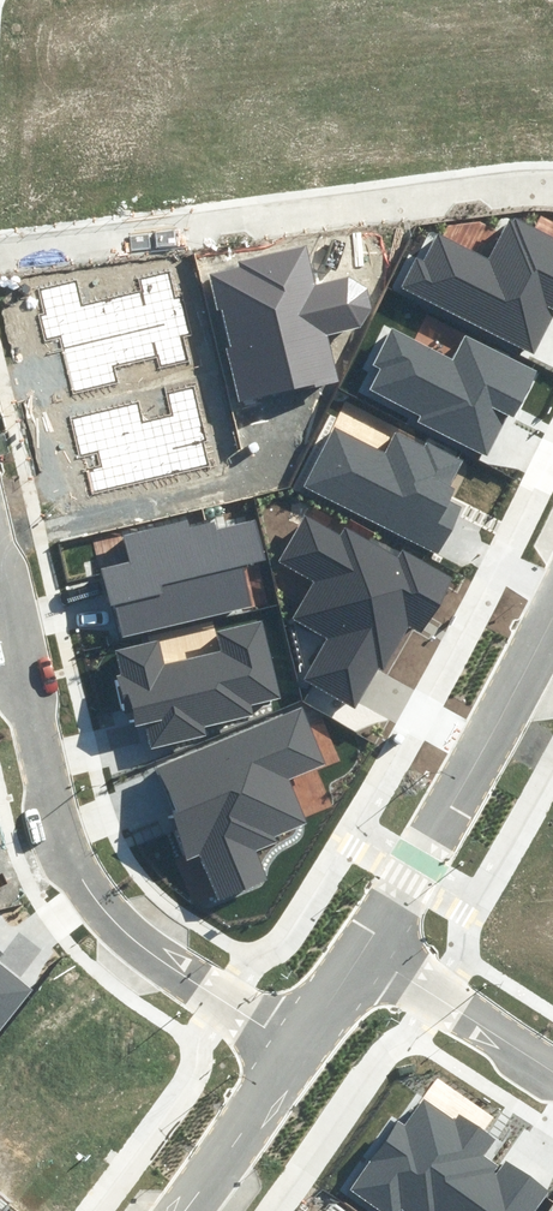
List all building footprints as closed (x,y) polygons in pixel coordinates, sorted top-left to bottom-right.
[(403,288),(535,348),(552,307),(552,234),(510,214),(489,259),(435,235),(425,259),(418,256),(403,288)] [(309,248),(207,273),(238,405),(339,381),(329,335),(358,328),(371,311),(366,290),(349,277),(318,285),(309,248)] [(78,279),(37,288),(41,310),(36,311),(41,338),(61,334),(73,391),(115,382),(112,366),(160,356),(161,365),(187,359),(182,337),(190,335),(181,295),(175,299),(169,273),(139,279),(141,290),(83,302),(78,279)] [(450,353),(392,326),(374,364),(382,367),(372,389),(427,414),(422,424),(490,455),(509,415),(520,421),(544,369),(460,330),(450,353)] [(138,402),(69,417),(78,455),(100,450),(103,467),(88,470),(93,494),(215,467),(198,386),(169,392),(175,417),(143,424),(138,402)] [(378,446),(338,426),(308,484),(440,551),(463,505),(449,498),(468,461),(390,421),(378,446)] [(341,531),(308,514),(282,562),(315,579),(295,616),(333,637),(311,678),(356,702),(379,659),(390,665),(414,621),(426,628),(454,575),(404,548),(400,555),(344,525),(341,531)] [(108,599),(250,567),(271,562),(260,517),(190,533),(188,523),(124,538),(130,561),(100,568),(108,599)] [(250,567),(108,599),(118,641),(259,608),(250,567)] [(156,643),(117,651),(134,729),(149,726),(154,748),(206,737),(204,728),(253,717),(250,701),(279,695),(263,619),(217,629),(222,651),(160,664),(156,643)] [(303,705),(149,768),(188,863),(202,858),(222,906),(269,887),(254,850),(312,826),(290,774),(326,760),(303,705)] [(34,989),(0,962),(0,1033),(34,989)] [(544,1193),(506,1167),(502,1173),(484,1161),(497,1143),(460,1117),(458,1123),(423,1100),(408,1122),(397,1115),(345,1191),(374,1210),(532,1210),(544,1193)]
